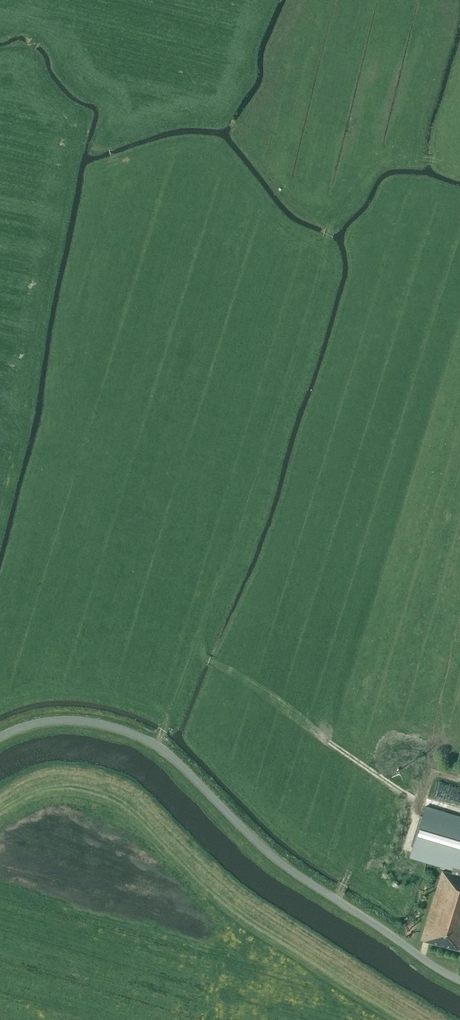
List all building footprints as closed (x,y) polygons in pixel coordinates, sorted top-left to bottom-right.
[(452,870),(451,874),(441,871),(420,940),(459,951),(459,817),(424,806),(409,857),(452,870)]
